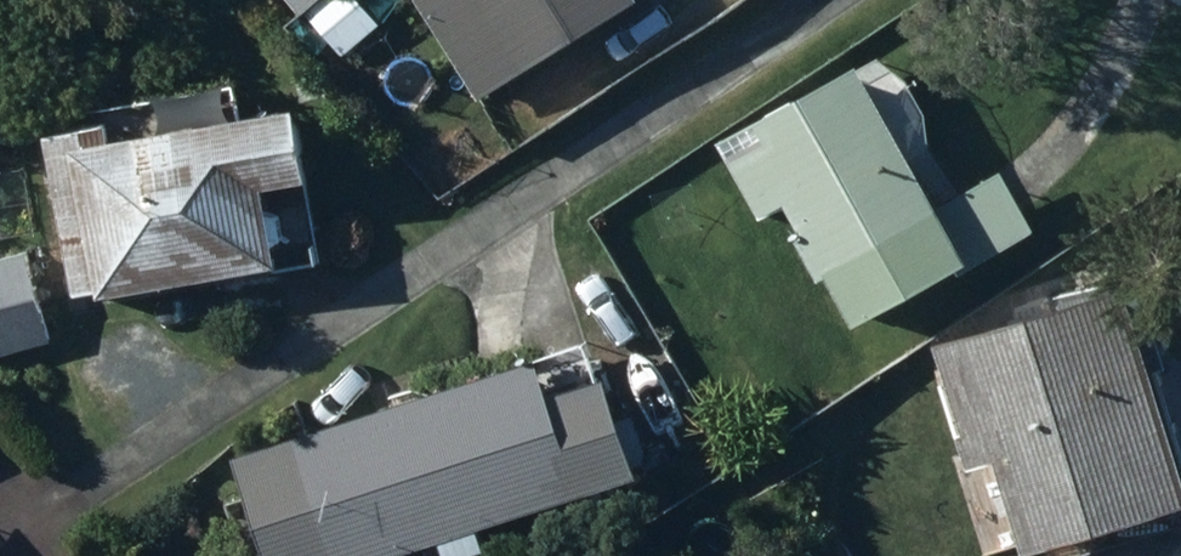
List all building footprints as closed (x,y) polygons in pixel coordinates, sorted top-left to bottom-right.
[(310,14),(327,0),(298,0),(310,14)] [(499,100),(654,0),(435,0),(499,100)] [(352,2),(321,23),(337,46),(367,25),(352,2)] [(784,137),(740,164),(773,218),(799,203),(817,232),(811,236),(835,276),(842,272),(877,332),(1056,225),(1022,168),(965,202),(883,65),(778,127),(784,137)] [(296,182),(344,174),(332,104),(137,137),(135,120),(73,130),(100,289),(128,284),(129,291),(310,261),(296,182)] [(0,261),(0,337),(60,317),(37,248),(0,261)] [(989,434),(984,435),(994,467),(1023,458),(1051,549),(1180,508),(1180,364),(1157,289),(963,350),(989,434)] [(254,454),(286,555),(398,555),(669,471),(639,377),(576,396),(564,357),(254,454)] [(975,494),(946,503),(954,530),(983,521),(975,494)]
